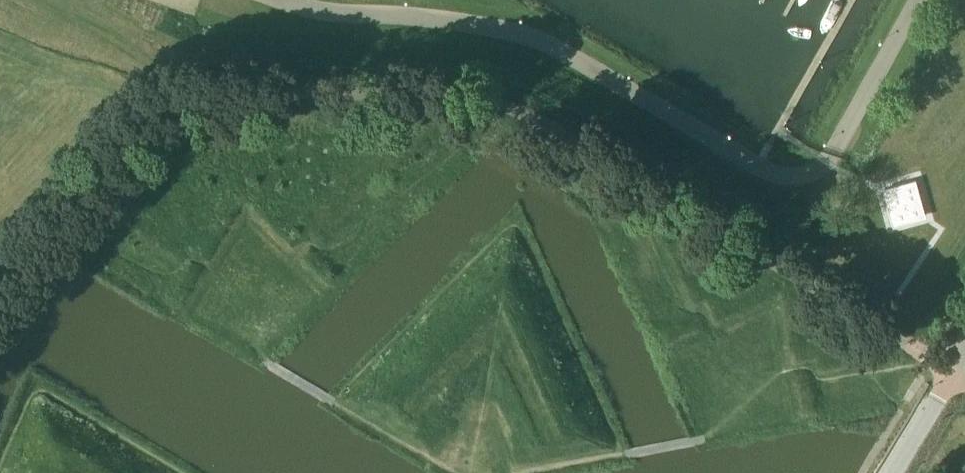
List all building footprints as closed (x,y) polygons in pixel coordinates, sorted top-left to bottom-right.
[(924,216),(915,181),(885,189),(894,224),(924,216)]
